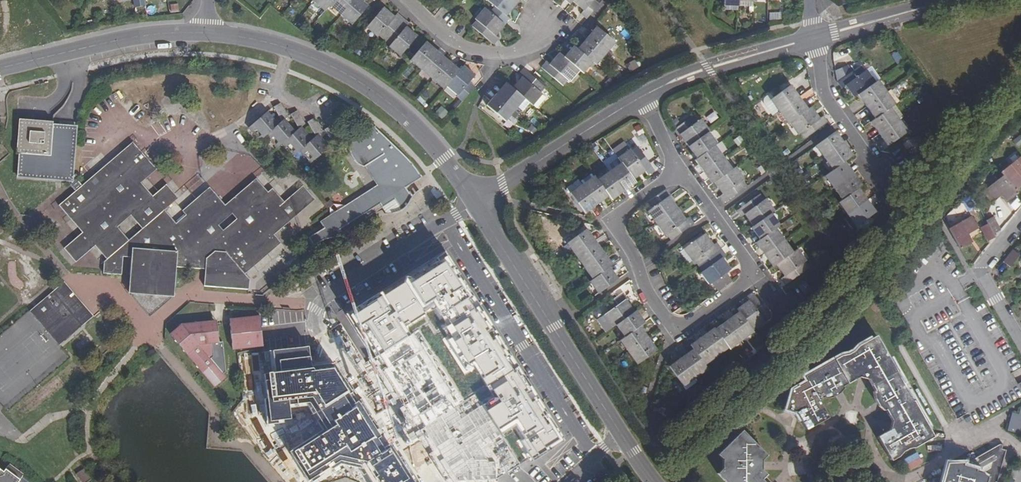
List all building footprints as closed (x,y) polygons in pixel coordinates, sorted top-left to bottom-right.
[(313,3),(324,12),(329,6),(334,0),(315,0),(313,3)] [(329,6),(341,16),(354,0),(334,0),(329,6)] [(359,0),(354,0),(341,16),(352,25),(368,7),(359,0)] [(489,12),(504,25),(509,19),(506,16),(515,5),(509,0),(487,0),(494,6),(489,12)] [(583,12),(581,14),(586,19),(599,5),(593,0),(573,0),(572,2),(583,12)] [(489,12),(485,8),(476,19),(477,21),(472,27),(494,46),(500,40),(495,36),(504,25),(489,12)] [(383,9),(365,28),(375,38),(378,36),(384,41),(403,19),(396,14),(393,18),(383,9)] [(408,24),(403,19),(384,41),(390,46),(389,48),(398,57),(416,38),(405,28),(408,24)] [(596,27),(587,38),(605,53),(614,43),(596,27)] [(587,38),(577,50),(591,62),(596,65),(605,53),(587,38)] [(437,53),(425,43),(409,62),(420,72),(437,53)] [(573,46),(563,57),(579,70),(582,73),(591,62),(577,50),(573,46)] [(447,62),(437,53),(420,72),(432,81),(447,62)] [(546,61),(541,66),(563,85),(567,80),(569,82),(579,70),(563,57),(559,53),(549,64),(546,61)] [(459,72),(447,62),(432,81),(443,90),(446,87),(459,72)] [(474,77),(463,67),(459,72),(446,87),(457,97),(456,98),(462,104),(474,89),(468,84),(474,77)] [(859,67),(837,84),(841,90),(845,87),(854,98),(858,95),(874,84),(866,72),(864,73),(859,67)] [(523,79),(514,90),(526,101),(534,108),(543,97),(541,95),(546,89),(525,71),(520,76),(523,79)] [(874,84),(858,95),(867,107),(887,93),(878,81),(874,84)] [(508,85),(498,96),(516,112),(526,101),(514,90),(508,85)] [(798,98),(789,87),(772,99),(769,94),(764,99),(764,102),(765,105),(773,117),(778,112),(798,98)] [(887,93),(867,107),(875,119),(889,109),(895,105),(887,93)] [(498,96),(488,107),(507,123),(516,112),(498,96)] [(798,98),(778,112),(787,125),(789,123),(806,111),(798,98)] [(302,148),(313,161),(330,146),(320,134),(324,131),(316,117),(309,120),(318,134),(313,138),(303,127),(306,125),(298,111),(292,114),(300,128),(295,131),(285,119),(288,118),(280,103),(273,106),(282,121),(278,124),(267,111),(249,127),(260,140),(267,134),(278,147),(285,141),(296,153),(302,148)] [(441,119),(448,112),(441,106),(434,113),(441,119)] [(806,111),(789,123),(798,135),(800,133),(804,139),(827,122),(823,117),(818,120),(810,108),(806,111)] [(875,119),(870,123),(879,134),(898,121),(889,109),(875,119)] [(682,133),(691,144),(711,130),(713,129),(704,118),(700,120),(695,115),(677,128),(681,134),(682,133)] [(94,264),(93,276),(112,277),(112,259),(120,259),(119,277),(123,277),(123,289),(145,312),(168,293),(170,268),(194,269),(195,263),(200,263),(200,269),(199,287),(243,288),(243,279),(240,274),(236,270),(271,241),(267,236),(282,223),(270,209),(275,206),(262,191),(258,195),(246,181),(228,197),(240,211),(231,219),(217,231),(213,225),(209,222),(223,210),(219,205),(207,191),(194,203),(191,200),(177,212),(180,216),(184,220),(170,232),(155,214),(159,210),(169,202),(157,187),(147,195),(143,199),(132,185),(127,189),(120,180),(144,160),(132,146),(109,165),(105,160),(90,173),(94,177),(81,188),(77,184),(66,170),(68,123),(48,122),(48,119),(14,117),(12,152),(14,152),(13,173),(58,176),(70,190),(53,203),(66,218),(70,214),(81,227),(77,231),(63,243),(75,258),(89,246),(100,259),(94,264)] [(898,121),(879,134),(888,147),(907,134),(898,121)] [(327,128),(334,143),(340,139),(333,124),(327,128)] [(379,186),(345,207),(347,210),(330,220),(332,223),(324,228),(308,238),(313,246),(322,241),(323,241),(326,240),(328,239),(330,239),(331,239),(333,238),(335,238),(338,236),(340,235),(340,234),(394,200),(401,211),(401,210),(403,209),(405,207),(407,205),(408,204),(409,203),(409,201),(411,198),(405,188),(421,178),(416,169),(409,161),(402,154),(372,125),(349,144),(349,145),(349,147),(349,150),(349,152),(350,154),(351,156),(352,159),(354,161),(355,163),(357,164),(360,165),(362,167),(364,167),(366,166),(379,186)] [(711,130),(691,144),(699,157),(715,146),(720,142),(721,142),(713,129),(711,130)] [(835,133),(814,147),(823,159),(843,145),(835,133)] [(105,160),(109,165),(132,146),(128,141),(105,160)] [(843,145),(823,159),(832,171),(844,162),(852,157),(843,145)] [(628,149),(616,156),(621,164),(631,178),(643,169),(646,173),(652,170),(636,146),(629,150),(628,149)] [(699,157),(696,159),(705,171),(724,158),(715,146),(699,157)] [(1016,190),(1020,186),(1020,157),(1002,173),(1003,175),(1016,190)] [(724,158),(705,171),(713,184),(715,182),(733,170),(724,158)] [(127,189),(132,185),(136,182),(151,169),(144,160),(120,180),(127,189)] [(832,171),(825,176),(834,188),(853,174),(844,162),(832,171)] [(621,164),(609,172),(624,192),(636,184),(631,178),(621,164)] [(720,197),(724,203),(747,187),(743,181),(745,179),(736,167),(733,170),(715,182),(724,194),(720,197)] [(609,172),(597,181),(608,196),(611,201),(624,192),(609,172)] [(77,184),(81,188),(94,177),(90,173),(77,184)] [(853,174),(834,188),(842,201),(858,189),(862,187),(853,174)] [(1002,195),(1008,201),(1018,193),(1016,190),(1003,175),(984,191),(993,202),(1002,195)] [(246,181),(258,195),(262,191),(250,177),(246,181)] [(594,177),(582,185),(597,205),(608,196),(597,181),(594,177)] [(147,195),(136,182),(132,185),(143,199),(147,195)] [(275,206),(287,220),(314,196),(303,182),(278,203),(275,206)] [(157,187),(169,202),(173,199),(161,184),(157,187)] [(582,185),(570,194),(584,214),(597,205),(582,185)] [(191,200),(194,203),(207,191),(205,188),(191,200)] [(262,191),(275,206),(278,203),(266,188),(262,191)] [(842,201),(838,203),(846,215),(867,201),(858,189),(842,201)] [(647,213),(656,224),(678,209),(669,198),(671,196),(667,190),(648,204),(652,209),(647,213)] [(744,216),(753,227),(770,215),(773,213),(765,201),(763,202),(759,195),(735,212),(740,218),(744,216)] [(219,205),(223,210),(226,213),(231,219),(240,211),(228,197),(219,205)] [(867,201),(846,215),(855,228),(875,213),(867,201)] [(270,209),(282,223),(287,220),(275,206),(270,209)] [(345,207),(320,223),(324,228),(332,223),(330,220),(347,210),(345,207)] [(678,209),(656,224),(664,236),(667,235),(671,241),(693,225),(690,219),(686,221),(678,209)] [(155,214),(170,232),(170,224),(159,210),(155,214)] [(213,225),(226,213),(223,210),(209,222),(213,225)] [(66,218),(77,231),(81,227),(70,214),(66,218)] [(753,227),(751,229),(759,241),(775,230),(779,227),(770,215),(753,227)] [(180,216),(170,224),(170,232),(184,220),(180,216)] [(949,229),(960,249),(972,242),(968,234),(978,228),(971,216),(949,229)] [(989,224),(994,234),(1002,230),(995,216),(987,221),(989,224)] [(981,228),(988,241),(996,237),(994,234),(989,224),(981,228)] [(567,243),(576,255),(596,241),(587,229),(567,243)] [(759,241),(755,244),(764,256),(784,242),(775,230),(759,241)] [(693,260),(698,266),(721,249),(716,243),(712,246),(704,235),(683,250),(691,261),(693,260)] [(236,270),(240,274),(274,244),(271,241),(236,270)] [(596,241),(576,255),(585,267),(604,253),(596,241)] [(784,242),(764,256),(772,268),(775,266),(792,254),(784,242)] [(58,247),(70,262),(75,258),(63,243),(58,247)] [(721,249),(698,266),(703,273),(700,274),(709,285),(711,283),(716,290),(730,280),(725,273),(729,270),(722,259),(725,256),(721,249)] [(792,254),(775,266),(784,278),(780,281),(784,287),(807,270),(803,264),(805,263),(796,250),(792,254)] [(1004,262),(1011,268),(1020,255),(1013,250),(1004,262)] [(444,251),(344,315),(366,349),(371,346),(377,356),(418,330),(463,402),(452,409),(496,479),(562,437),(534,392),(531,394),(527,389),(530,387),(490,323),(487,325),(484,319),(486,318),(463,280),(460,282),(456,277),(459,275),(444,251)] [(604,253),(585,267),(593,279),(610,268),(613,266),(604,253)] [(479,286),(491,279),(484,266),(471,273),(479,286)] [(593,279),(590,282),(598,294),(618,280),(610,268),(593,279)] [(549,274),(545,276),(549,283),(553,280),(549,274)] [(29,311),(59,346),(82,326),(77,320),(88,310),(64,282),(29,311)] [(749,301),(737,309),(739,312),(752,331),(764,322),(763,320),(769,315),(753,293),(747,297),(749,301)] [(603,316),(612,329),(616,326),(633,313),(624,301),(626,300),(622,294),(603,307),(608,313),(603,316)] [(88,310),(77,320),(82,326),(93,316),(88,310)] [(633,313),(616,326),(624,338),(640,327),(643,324),(635,312),(633,313)] [(739,312),(727,321),(741,341),(754,332),(752,331),(739,312)] [(259,316),(233,319),(234,323),(229,324),(232,350),(263,346),(259,316)] [(181,325),(170,334),(215,388),(226,378),(223,374),(226,372),(222,342),(218,342),(217,325),(212,326),(212,321),(181,325)] [(727,321),(715,330),(728,348),(729,349),(741,341),(727,321)] [(624,338),(619,341),(628,353),(648,339),(640,327),(624,338)] [(713,328),(701,337),(716,357),(728,348),(715,330),(713,328)] [(877,437),(892,461),(898,457),(903,452),(909,449),(916,448),(934,437),(913,401),(897,375),(897,373),(875,336),(858,346),(855,351),(848,355),(842,356),(805,377),(808,382),(792,391),(780,411),(789,416),(800,434),(829,418),(819,400),(824,397),(825,399),(832,398),(838,394),(844,389),(843,387),(859,378),(869,380),(875,390),(873,392),(875,401),(878,407),(884,411),(887,410),(893,421),(889,429),(877,437)] [(701,337),(690,345),(692,349),(704,366),(716,357),(701,337)] [(648,339),(628,353),(637,365),(656,351),(648,339)] [(692,349),(680,358),(694,378),(707,369),(704,366),(692,349)] [(241,355),(243,370),(269,367),(268,352),(241,355)] [(680,358),(668,367),(682,387),(694,378),(680,358)] [(243,371),(246,400),(228,415),(234,422),(234,433),(244,431),(261,450),(291,436),(312,433),(310,421),(314,418),(309,413),(308,403),(306,392),(296,384),(294,374),(285,375),(284,366),(243,371)] [(318,402),(319,412),(330,422),(389,414),(399,404),(419,402),(416,380),(394,372),(345,378),(334,369),(316,391),(318,402)] [(310,421),(312,433),(324,432),(331,430),(401,421),(399,404),(389,414),(330,422),(319,412),(318,402),(308,403),(309,413),(314,418),(310,421)] [(413,481),(417,481),(423,476),(422,465),(416,465),(400,435),(402,434),(400,431),(437,412),(434,406),(388,430),(413,475),(413,481)] [(400,435),(416,465),(422,465),(463,464),(462,448),(443,412),(440,413),(437,412),(400,431),(402,434),(400,435)] [(722,470),(717,474),(725,481),(763,481),(761,480),(766,475),(761,469),(761,460),(767,454),(744,431),(718,455),(722,459),(722,470)] [(1005,450),(1002,449),(1003,445),(999,444),(966,463),(965,466),(963,466),(963,464),(948,464),(943,481),(997,481),(1005,450)] [(23,477),(9,466),(4,473),(0,470),(0,481),(19,481),(23,477)] [(83,481),(87,481),(91,478),(84,468),(77,474),(83,481)]
